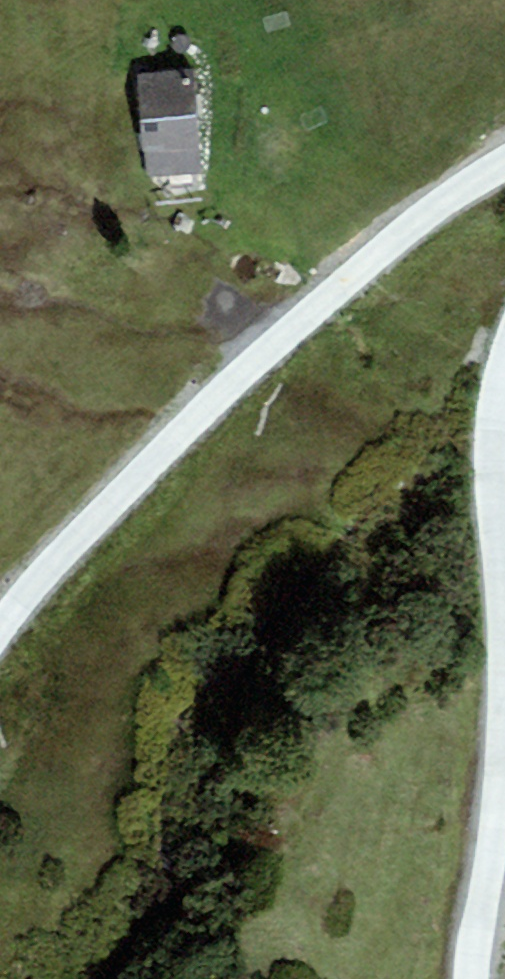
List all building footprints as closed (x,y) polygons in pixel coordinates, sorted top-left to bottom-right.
[(188,74),(136,79),(146,180),(197,175),(188,74)]
